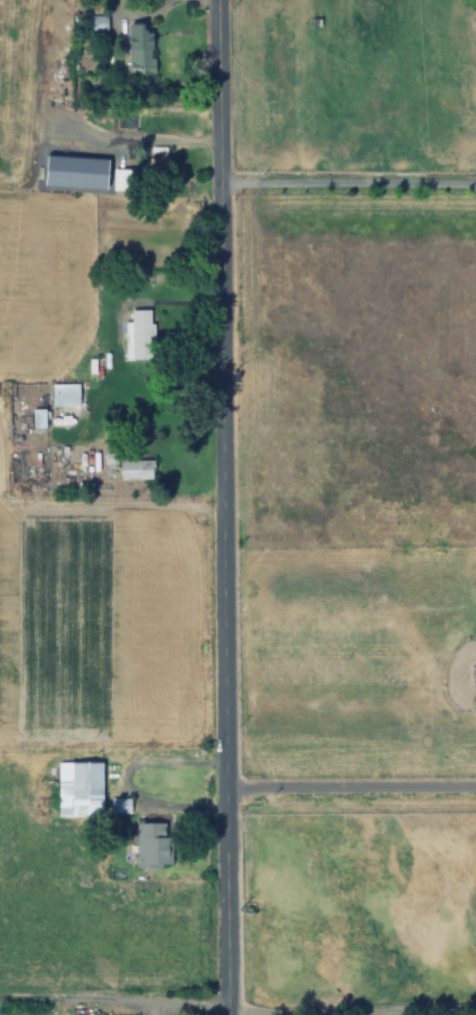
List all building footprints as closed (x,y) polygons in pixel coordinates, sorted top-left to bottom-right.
[(87,32),(107,32),(107,16),(87,16),(87,32)] [(128,73),(153,73),(153,29),(143,29),(143,22),(128,22),(128,73)] [(131,190),(131,168),(113,168),(113,190),(131,190)] [(74,189),(93,189),(93,174),(74,174),(74,189)] [(151,360),(151,308),(130,308),(130,320),(125,320),(125,360),(151,360)] [(52,406),(80,406),(80,383),(52,383),(52,406)] [(33,428),(45,428),(45,409),(33,409),(33,428)] [(153,459),(119,459),(119,479),(154,479),(153,459)] [(102,761),(58,761),(57,816),(102,816),(102,761)] [(110,814),(130,814),(130,798),(110,798),(110,814)] [(136,822),(136,866),(170,866),(170,822),(136,822)]
